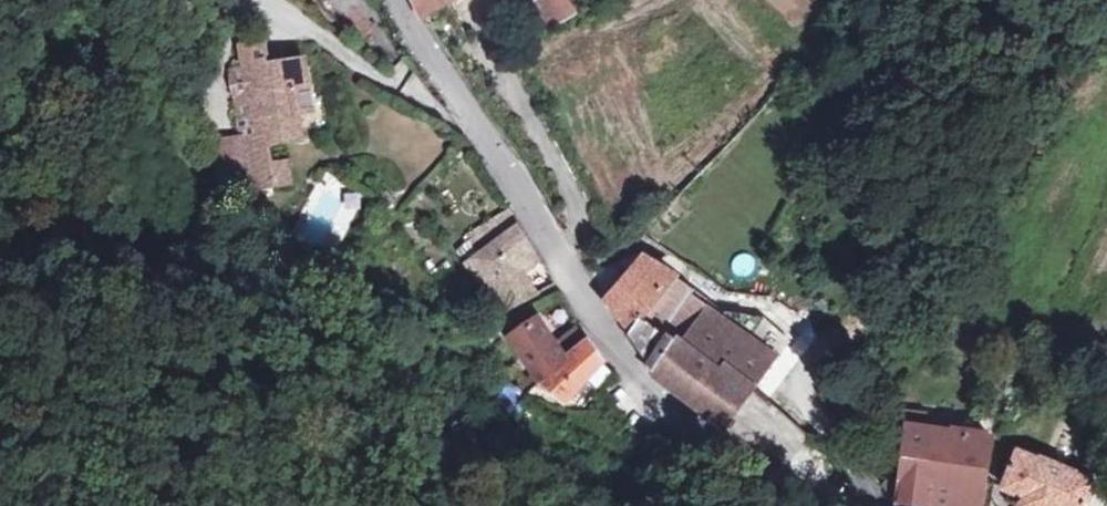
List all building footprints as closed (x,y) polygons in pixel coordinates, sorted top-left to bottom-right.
[(425,16),(454,0),(417,0),(425,16)] [(588,10),(582,0),(549,0),(539,5),(554,31),(588,10)] [(256,178),(257,194),(282,192),(280,170),(278,151),(313,148),(309,120),(306,92),(320,91),(317,67),(279,71),(277,54),(269,45),(259,47),(253,54),(255,73),(247,74),(252,141),(256,178)] [(320,91),(306,92),(309,120),(323,119),(320,91)] [(256,178),(252,141),(221,146),(226,183),(256,178)] [(280,170),(282,192),(299,190),(296,169),(280,170)] [(384,212),(394,199),(384,191),(373,203),(384,212)] [(472,236),(482,254),(519,225),(512,213),(472,236)] [(522,270),(539,259),(519,225),(482,254),(469,264),(506,315),(538,295),(522,270)] [(638,253),(589,272),(606,303),(608,301),(632,327),(629,334),(658,375),(662,370),(673,380),(670,384),(726,427),(793,341),(765,320),(750,339),(710,310),(688,339),(682,335),(675,344),(639,319),(644,313),(668,330),(696,293),(638,253)] [(514,335),(540,384),(569,359),(588,343),(578,327),(558,344),(541,320),(514,335)] [(597,354),(589,342),(588,343),(569,359),(540,384),(564,402),(602,362),(597,354)] [(992,437),(909,425),(898,502),(926,505),(979,505),(992,437)] [(632,428),(627,433),(648,449),(651,448),(647,439),(632,428)] [(1020,505),(1085,505),(1094,484),(1075,476),(1075,473),(1043,459),(1042,462),(1020,453),(1004,486),(1020,493),(1014,504),(1020,505)]
